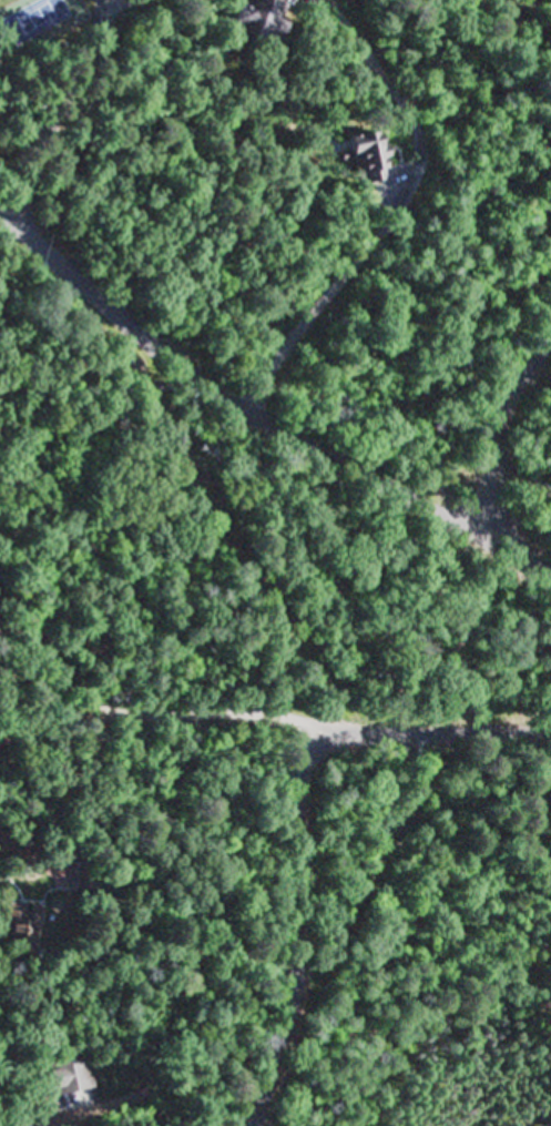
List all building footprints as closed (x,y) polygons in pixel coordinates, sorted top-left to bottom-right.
[(226,30),(276,50),(290,12),(283,9),(286,0),(238,0),(226,30)] [(344,130),(354,185),(388,180),(386,169),(397,166),(389,122),(344,130)] [(40,952),(40,905),(6,905),(6,952),(40,952)] [(43,1098),(89,1092),(84,1058),(39,1065),(43,1098)]
